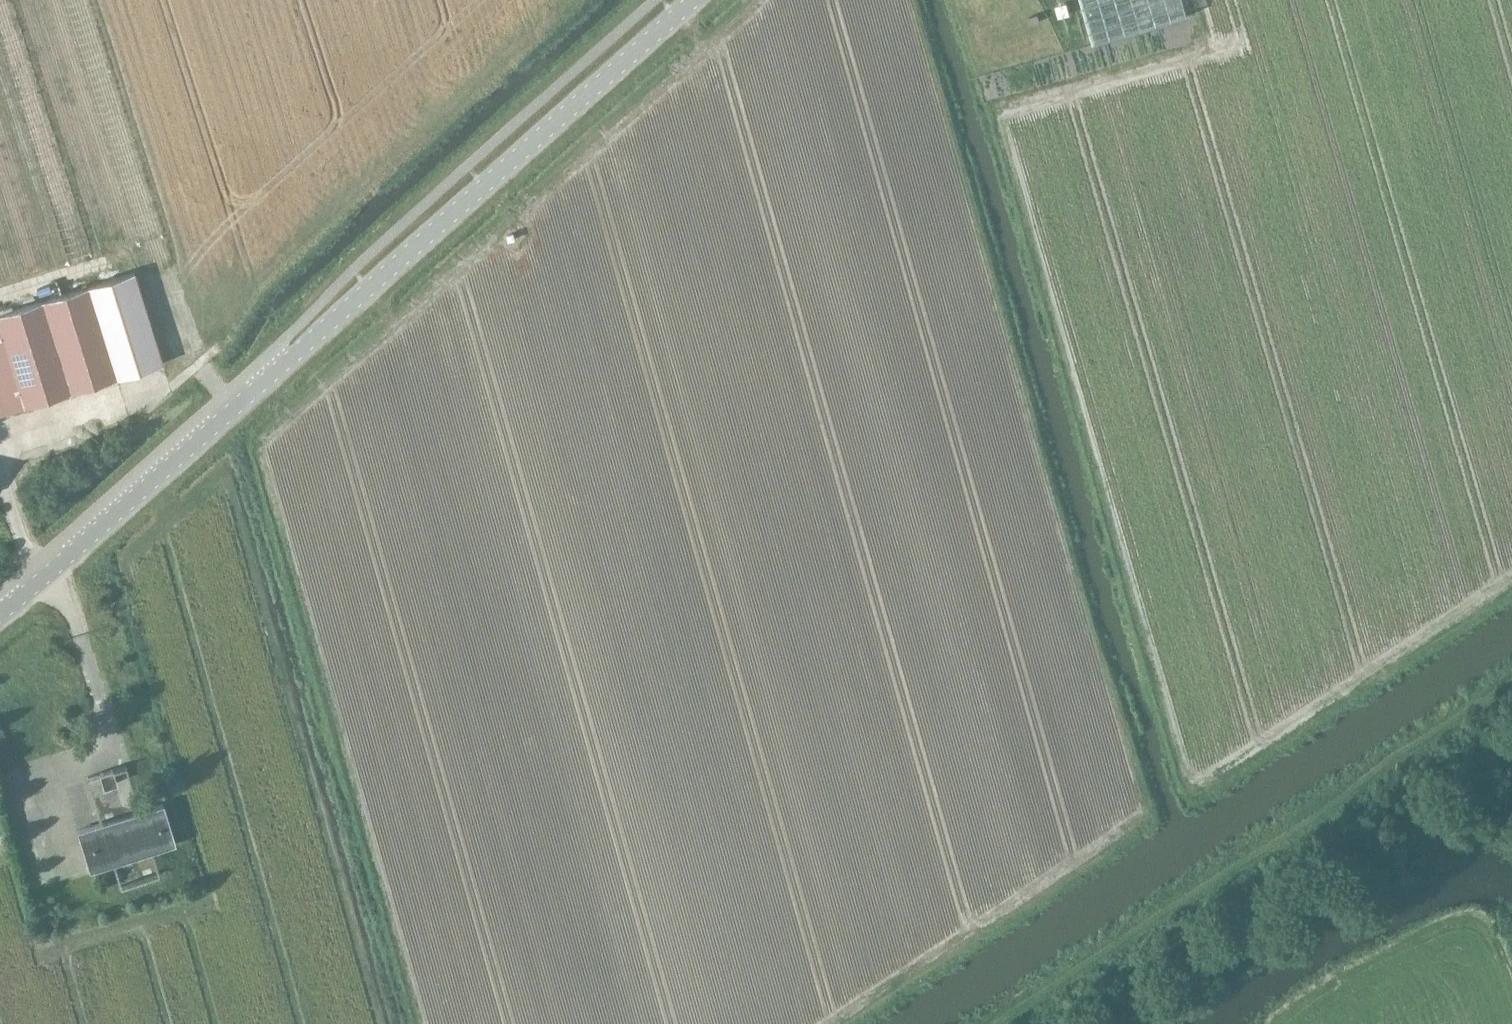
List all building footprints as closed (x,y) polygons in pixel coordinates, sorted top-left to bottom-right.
[(1188,15),(1183,0),(1082,0),(1094,42),(1188,15)] [(0,313),(0,413),(163,364),(133,271),(0,313)] [(117,783),(113,769),(100,773),(104,787),(117,783)] [(163,804),(77,830),(89,871),(176,844),(163,804)]
